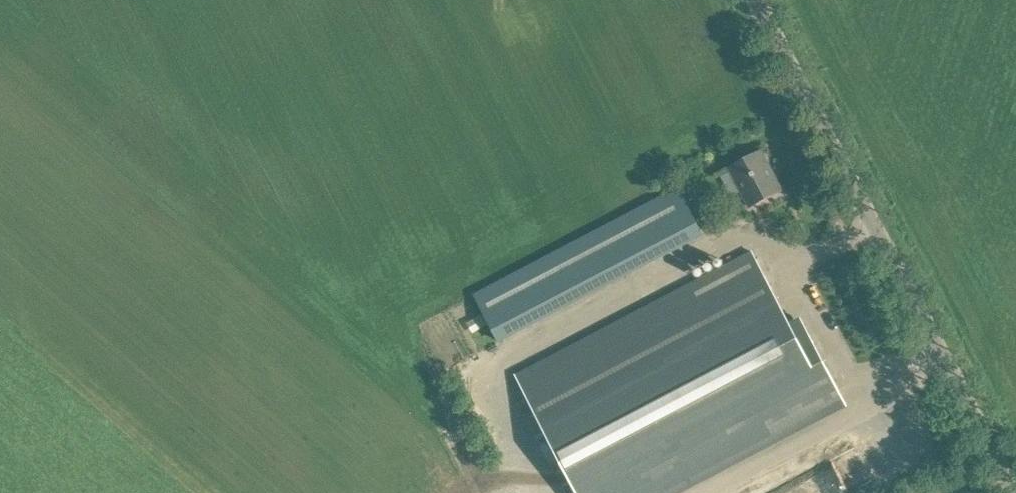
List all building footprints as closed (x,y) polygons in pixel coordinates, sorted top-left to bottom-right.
[(750,207),(765,200),(782,190),(762,151),(730,167),(750,207)] [(500,342),(577,299),(703,233),(680,189),(554,256),(552,252),(474,293),(500,342)] [(516,375),(555,450),(578,492),(674,492),(846,403),(802,320),(791,325),(752,251),(516,375)]
